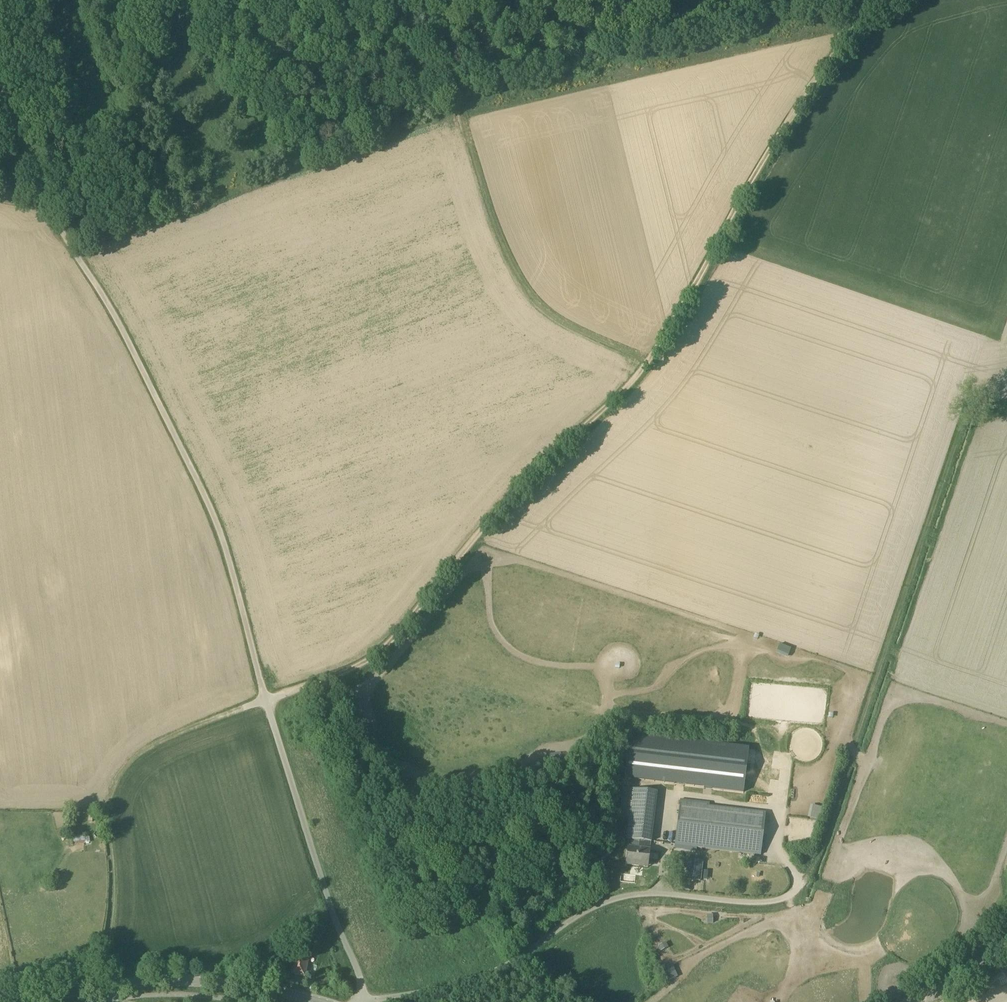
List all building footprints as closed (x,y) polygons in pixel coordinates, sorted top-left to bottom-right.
[(788,655),(791,648),(779,642),(776,650),(788,655)] [(630,733),(624,779),(743,794),(749,748),(630,733)] [(651,842),(657,792),(632,789),(623,788),(619,818),(629,819),(626,839),(629,839),(627,855),(626,865),(648,867),(650,850),(647,850),(648,842),(651,842)] [(766,813),(711,806),(709,806),(709,803),(680,799),(675,845),(761,855),(766,813)] [(810,805),(808,817),(817,819),(820,807),(810,805)] [(694,860),(693,874),(687,873),(686,880),(700,881),(702,861),(694,860)] [(309,957),(296,954),(291,973),(305,976),(309,957)] [(667,980),(676,976),(671,965),(662,969),(667,980)] [(992,977),(1000,989),(1006,985),(1006,967),(992,977)]
